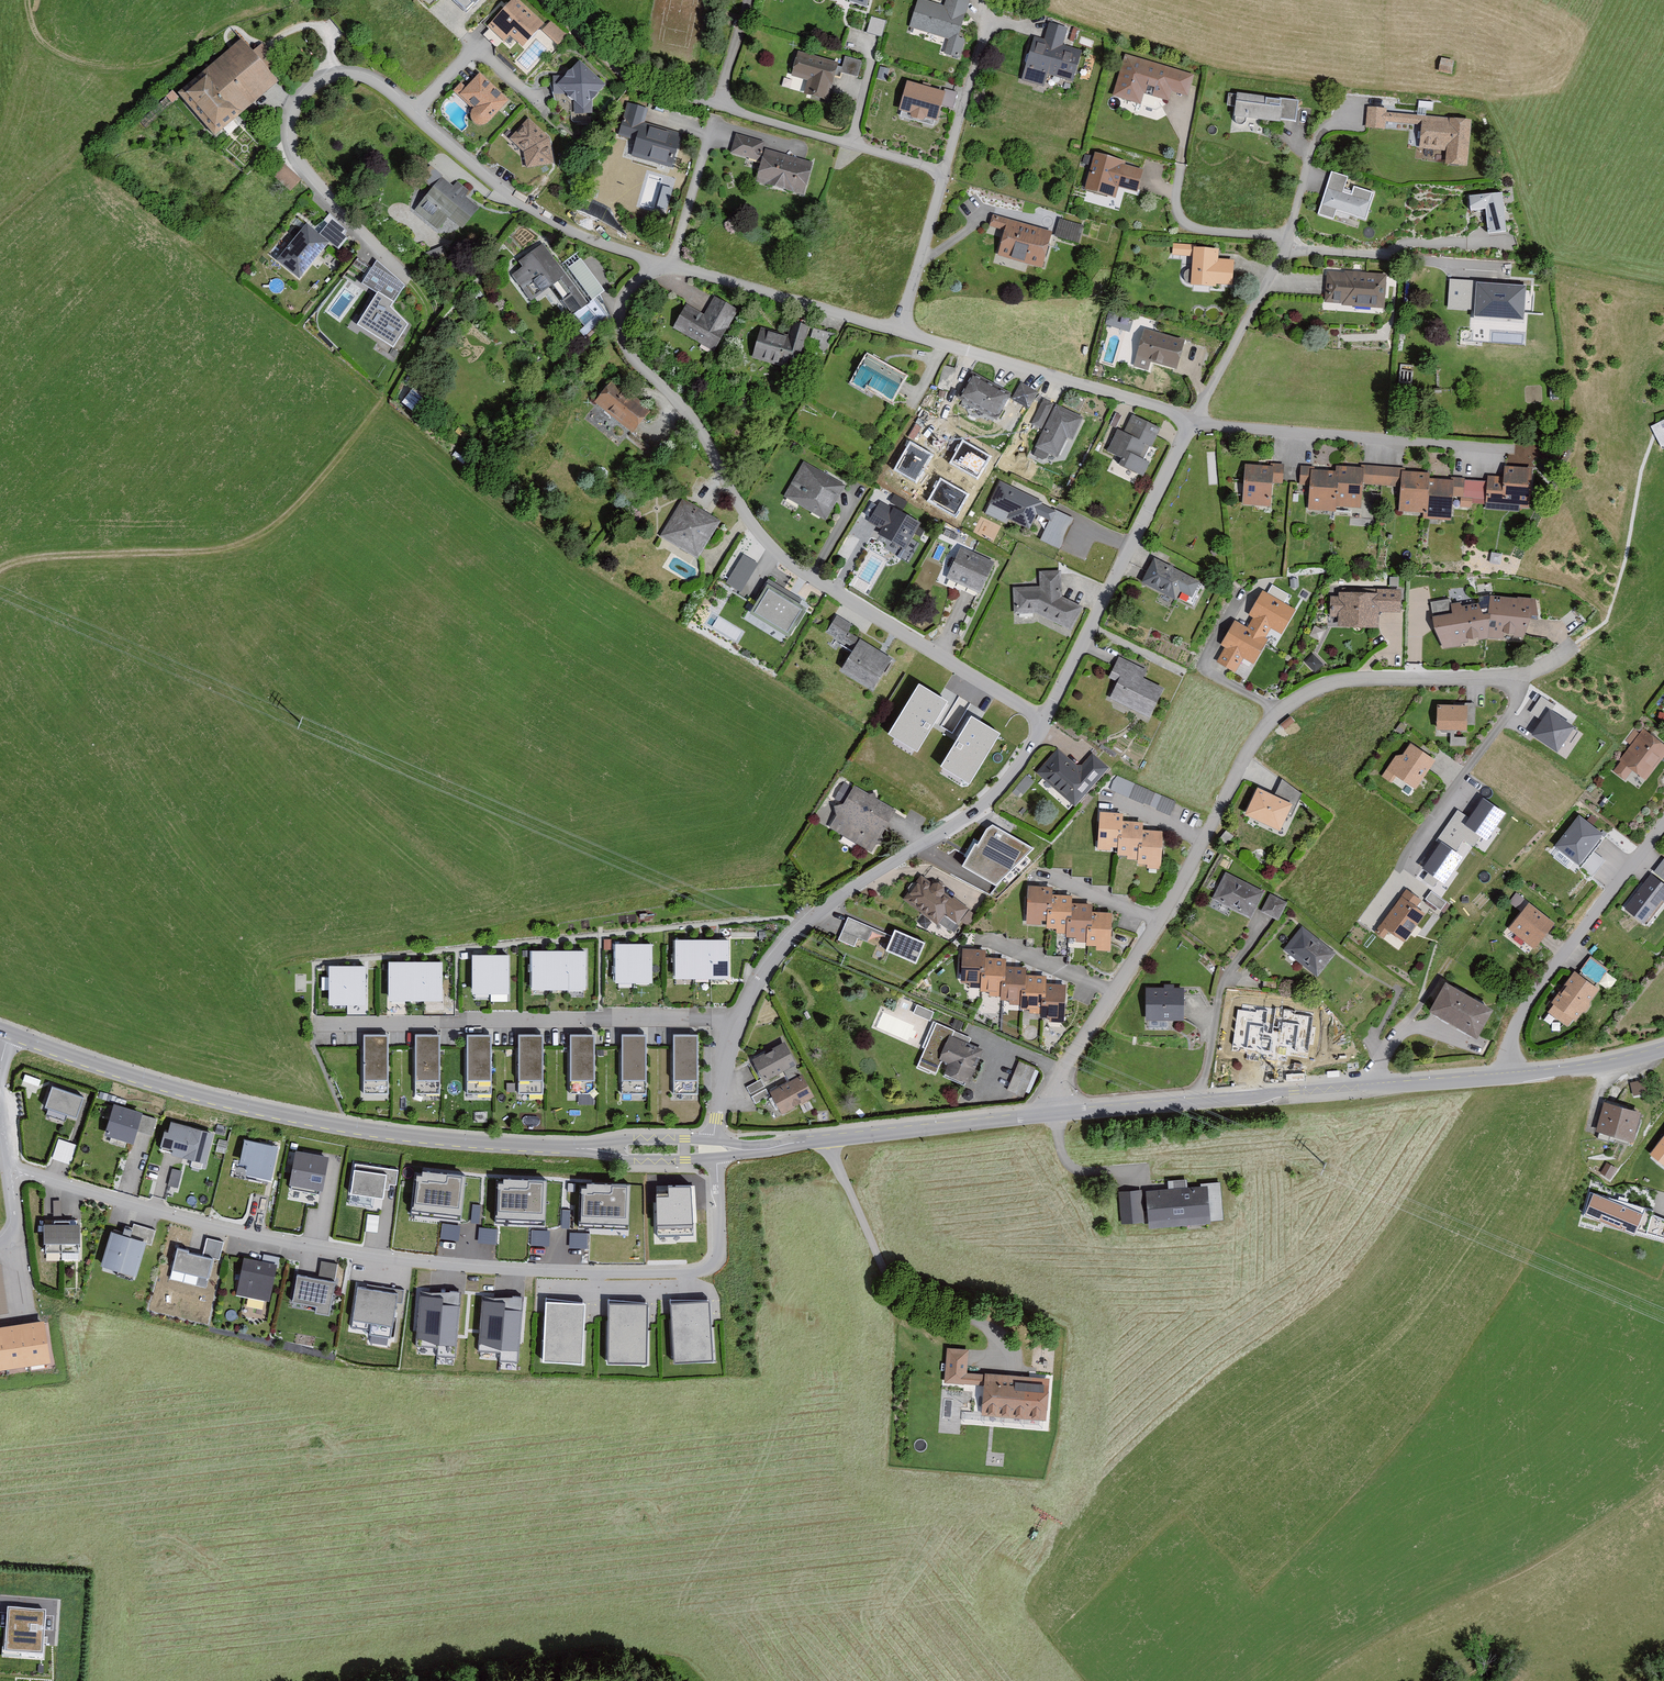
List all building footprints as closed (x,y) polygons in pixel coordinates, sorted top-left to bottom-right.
[(456,3),(468,14),(476,5),(480,9),(488,0),(459,0),(456,3)] [(868,9),(871,0),(830,0),(868,9)] [(916,0),(915,0),(905,28),(944,41),(940,53),(953,57),(959,41),(952,39),(965,0),(943,0),(940,8),(916,0)] [(548,28),(517,1),(491,31),(508,46),(514,40),(527,51),(548,28)] [(886,25),(871,20),(867,34),(882,39),(886,25)] [(1065,32),(1045,25),(1039,41),(1030,38),(1015,83),(1038,90),(1043,75),(1066,83),(1076,51),(1061,46),(1065,32)] [(568,38),(553,26),(545,35),(560,48),(568,38)] [(280,84),(242,43),(182,97),(221,139),(280,84)] [(831,103),(841,65),(800,55),(793,80),(810,84),(806,97),(831,103)] [(1190,76),(1121,57),(1109,98),(1136,107),(1140,95),(1164,102),(1167,94),(1183,99),(1190,76)] [(865,65),(847,60),(844,74),(862,78),(865,65)] [(569,97),(576,104),(576,117),(594,116),(594,107),(611,90),(583,64),(568,80),(556,80),(556,97),(569,97)] [(475,113),(473,115),(473,119),(474,123),(477,127),(483,128),(489,127),(511,104),(482,77),(469,90),(464,85),(456,94),(475,113)] [(940,95),(901,83),(892,113),(932,125),(938,107),(948,110),(953,93),(942,89),(940,95)] [(1294,103),(1231,96),(1229,119),(1274,124),(1275,120),(1292,122),(1294,103)] [(689,138),(646,126),(650,110),(628,104),(620,135),(639,140),(633,161),(680,173),(689,138)] [(1465,121),(1364,111),(1362,129),(1382,131),(1382,124),(1416,127),(1414,150),(1442,153),(1441,167),(1461,168),(1465,121)] [(557,166),(551,140),(530,121),(511,142),(527,155),(530,172),(557,166)] [(760,163),(765,145),(738,137),(733,156),(760,163)] [(816,166),(769,153),(760,185),(807,198),(816,166)] [(1123,163),(1090,154),(1079,192),(1112,202),(1116,190),(1131,194),(1137,172),(1121,167),(1123,163)] [(273,173),(291,191),(302,180),(284,163),(273,173)] [(1349,177),(1333,172),(1320,214),(1349,222),(1351,215),(1369,221),(1376,194),(1355,187),(1353,194),(1345,192),(1349,177)] [(455,190),(445,181),(417,214),(441,234),(452,222),(464,233),(481,213),(466,199),(471,194),(459,184),(455,190)] [(1506,192),(1470,196),(1472,212),(1486,210),(1489,234),(1510,232),(1506,192)] [(1302,226),(1307,211),(1299,209),(1295,224),(1302,226)] [(1035,269),(1046,233),(989,217),(985,229),(996,233),(990,256),(1035,269)] [(1079,227),(1057,221),(1052,239),(1074,245),(1079,227)] [(332,245),(309,227),(281,262),(304,280),(332,245)] [(588,304),(546,244),(517,264),(521,270),(511,277),(530,303),(549,290),(568,318),(588,304)] [(1168,256),(1185,258),(1183,287),(1209,289),(1209,285),(1224,286),(1226,262),(1212,261),(1212,251),(1187,249),(1187,246),(1168,245),(1168,256)] [(353,265),(364,275),(371,268),(359,258),(353,265)] [(407,286),(379,262),(365,283),(382,295),(362,325),(396,348),(410,326),(394,310),(407,286)] [(1340,273),(1322,272),(1320,303),(1337,305),(1337,306),(1381,309),(1383,275),(1340,272),(1340,273)] [(1462,303),(1463,283),(1445,282),(1444,302),(1462,303)] [(1501,288),(1472,286),(1471,310),(1501,311),(1500,318),(1521,319),(1523,285),(1502,284),(1501,288)] [(740,312),(716,299),(708,315),(690,305),(677,330),(719,352),(740,312)] [(795,338),(764,330),(756,361),(800,372),(813,324),(800,320),(795,338)] [(1179,343),(1139,331),(1128,370),(1145,375),(1147,365),(1171,372),(1179,343)] [(900,376),(863,356),(847,384),(884,404),(900,376)] [(1010,393),(973,372),(957,400),(993,421),(1010,393)] [(652,412),(615,382),(597,404),(634,434),(652,412)] [(1037,391),(1021,384),(1013,401),(1028,409),(1037,391)] [(1052,404),(1044,400),(1033,423),(1041,427),(1052,404)] [(1082,417),(1056,404),(1036,446),(1038,447),(1035,454),(1044,458),(1047,452),(1056,456),(1065,437),(1071,439),(1082,417)] [(1156,429),(1128,417),(1121,434),(1113,431),(1103,453),(1120,461),(1117,469),(1139,479),(1146,462),(1135,457),(1141,445),(1148,448),(1156,429)] [(1663,446),(1663,420),(1651,425),(1660,447),(1663,446)] [(992,457),(962,440),(949,463),(978,480),(992,457)] [(933,455),(910,442),(894,469),(917,483),(933,455)] [(839,487),(800,463),(779,497),(818,521),(839,487)] [(1279,485),(1280,466),(1267,465),(1267,468),(1241,467),(1238,507),(1269,508),(1270,485),(1279,485)] [(1311,469),(1298,468),(1297,487),(1305,488),(1303,512),(1332,514),(1332,508),(1357,510),(1359,486),(1394,488),(1392,513),(1419,514),(1419,521),(1446,522),(1447,499),(1459,499),(1459,498),(1481,499),(1481,505),(1516,507),(1516,511),(1523,512),(1526,471),(1498,469),(1498,479),(1482,478),(1482,484),(1461,482),(1461,479),(1447,479),(1447,481),(1424,480),(1424,475),(1402,473),(1403,469),(1358,467),(1357,470),(1331,468),(1330,474),(1311,473),(1311,469)] [(969,493),(940,478),(927,501),(956,517),(969,493)] [(1042,502),(1000,481),(989,504),(1010,514),(1007,519),(1029,529),(1036,515),(1049,521),(1054,511),(1041,504),(1042,502)] [(723,522),(684,500),(663,537),(702,559),(723,522)] [(872,539),(892,549),(905,547),(916,525),(876,504),(866,523),(877,529),(872,539)] [(993,562),(960,546),(946,578),(979,593),(993,562)] [(758,563),(743,554),(726,583),(741,592),(758,563)] [(1194,584),(1148,560),(1136,582),(1169,600),(1173,593),(1186,600),(1194,584)] [(1014,614),(1039,613),(1070,629),(1081,608),(1061,597),(1060,570),(1039,571),(1039,586),(1012,587),(1014,614)] [(1286,596),(1269,585),(1263,595),(1258,591),(1243,614),(1249,618),(1242,628),(1232,622),(1216,646),(1220,649),(1211,663),(1230,675),(1239,661),(1246,666),(1263,641),(1258,638),(1265,629),(1276,636),(1292,613),(1280,605),(1286,596)] [(804,609),(769,588),(752,615),(787,637),(804,609)] [(1377,593),(1339,592),(1339,596),(1330,596),(1330,616),(1339,616),(1339,627),(1378,628),(1379,612),(1400,612),(1401,590),(1377,589),(1377,593)] [(1437,650),(1483,641),(1498,643),(1499,637),(1519,639),(1522,619),(1529,620),(1531,602),(1475,596),(1474,603),(1459,606),(1458,603),(1449,604),(1449,600),(1428,604),(1437,650)] [(848,626),(834,617),(824,632),(838,641),(848,626)] [(836,671),(867,690),(886,661),(856,641),(836,671)] [(1157,687),(1138,677),(1142,670),(1114,657),(1104,678),(1112,682),(1105,697),(1144,715),(1157,687)] [(946,696),(919,680),(889,729),(917,745),(946,696)] [(1459,708),(1430,707),(1430,731),(1460,731),(1460,727),(1470,727),(1470,704),(1459,704),(1459,708)] [(1549,704),(1531,728),(1555,747),(1574,723),(1549,704)] [(999,728),(972,712),(942,761),(969,777),(999,728)] [(1663,751),(1639,731),(1614,763),(1616,765),(1609,773),(1620,781),(1627,773),(1639,782),(1663,751)] [(1396,757),(1390,758),(1377,778),(1388,785),(1391,780),(1408,792),(1429,762),(1405,745),(1396,757)] [(1087,755),(1076,767),(1070,768),(1052,751),(1031,774),(1070,808),(1103,770),(1087,755)] [(1171,815),(1177,801),(1117,774),(1111,788),(1171,815)] [(1287,818),(1297,795),(1278,781),(1270,798),(1251,789),(1238,817),(1274,833),(1282,815),(1287,818)] [(868,853),(892,812),(849,788),(847,791),(840,786),(832,800),(839,805),(825,828),(868,853)] [(1486,797),(1468,822),(1487,835),(1505,810),(1486,797)] [(1602,831),(1579,814),(1556,843),(1579,861),(1602,831)] [(1155,870),(1156,833),(1136,832),(1137,824),(1117,823),(1117,816),(1092,815),(1091,852),(1111,853),(1111,861),(1131,862),(1131,869),(1155,870)] [(975,843),(962,866),(997,886),(1033,849),(993,825),(986,829),(979,845),(975,843)] [(1442,841),(1425,866),(1443,879),(1461,854),(1442,841)] [(1644,872),(1616,909),(1641,928),(1663,898),(1663,887),(1644,872)] [(1259,891),(1224,875),(1212,901),(1247,916),(1259,891)] [(971,910),(925,879),(909,902),(942,924),(947,915),(961,924),(971,910)] [(1114,951),(1116,914),(1096,913),(1096,905),(1076,904),(1076,897),(1057,896),(1057,888),(1031,887),(1030,924),(1050,925),(1050,933),(1070,934),(1070,942),(1091,943),(1090,950),(1114,951)] [(1416,900),(1402,890),(1369,932),(1378,938),(1383,932),(1398,943),(1419,915),(1410,908),(1416,900)] [(1439,903),(1425,893),(1419,900),(1434,911),(1439,903)] [(1289,904),(1273,895),(1263,911),(1279,921),(1289,904)] [(1548,924),(1523,904),(1512,896),(1506,904),(1516,912),(1502,929),(1528,950),(1548,924)] [(844,931),(868,940),(873,927),(849,918),(844,931)] [(1331,954),(1298,927),(1279,949),(1312,977),(1331,954)] [(929,942),(900,931),(892,950),(921,962),(929,942)] [(734,942),(679,942),(680,979),(734,979),(734,942)] [(655,984),(655,945),(620,946),(620,984),(655,984)] [(1068,1022),(1069,985),(1049,984),(1050,976),(1030,975),(1030,968),(1010,967),(1011,959),(988,958),(988,950),(966,949),(965,987),(983,988),(982,995),(1004,996),(1004,1004),(1024,1005),(1024,1013),(1044,1014),(1044,1021),(1068,1022)] [(591,954),(536,954),(537,991),(591,991),(591,954)] [(513,995),(512,957),(477,957),(477,996),(513,995)] [(1572,975),(1568,972),(1544,1004),(1548,1006),(1543,1012),(1563,1027),(1568,1020),(1571,1023),(1595,991),(1590,988),(1601,972),(1584,960),(1572,975)] [(448,963),(393,963),(394,1000),(448,1000),(448,963)] [(369,1005),(369,966),(334,967),(334,1006),(369,1005)] [(1479,1009),(1435,984),(1419,1011),(1463,1036),(1479,1009)] [(1167,988),(1149,988),(1149,1021),(1187,1021),(1188,988),(1177,988),(1178,985),(1167,985),(1167,988)] [(1278,1015),(1239,1013),(1237,1045),(1277,1046),(1278,1015)] [(948,1076),(973,1085),(986,1050),(971,1045),(974,1038),(936,1024),(920,1068),(940,1075),(945,1063),(952,1065),(948,1076)] [(389,1095),(391,1036),(366,1036),(365,1095),(389,1095)] [(442,1096),(443,1037),(418,1036),(417,1095),(442,1096)] [(493,1096),(494,1037),(470,1036),(469,1095),(493,1096)] [(544,1097),(545,1037),(521,1037),(520,1096),(544,1097)] [(646,1097),(647,1038),(623,1037),(622,1096),(646,1097)] [(696,1098),(697,1039),(673,1038),(672,1097),(696,1098)] [(597,1098),(599,1039),(574,1039),(573,1098),(597,1098)] [(767,1082),(798,1066),(787,1045),(756,1061),(767,1082)] [(1038,1069),(1021,1063),(1010,1091),(1027,1097),(1038,1069)] [(41,1088),(43,1078),(25,1075),(23,1085),(41,1088)] [(814,1098),(802,1077),(773,1094),(786,1115),(814,1098)] [(1648,1080),(1632,1081),(1633,1095),(1649,1093),(1648,1080)] [(89,1100),(57,1088),(49,1108),(81,1119),(89,1100)] [(1639,1111),(1604,1102),(1597,1128),(1632,1138),(1639,1111)] [(147,1115),(116,1105),(106,1135),(137,1145),(147,1115)] [(218,1131),(171,1120),(164,1149),(176,1151),(174,1157),(209,1165),(218,1131)] [(1649,1157),(1663,1168),(1663,1136),(1649,1157)] [(79,1146),(60,1140),(54,1159),(72,1166),(79,1146)] [(283,1149),(249,1142),(244,1164),(253,1166),(250,1177),(275,1182),(283,1149)] [(333,1156),(300,1151),(294,1186),(327,1191),(333,1156)] [(401,1169),(358,1162),(352,1195),(388,1201),(391,1183),(399,1185),(401,1169)] [(1615,1167),(1607,1163),(1602,1172),(1610,1177),(1615,1167)] [(179,1187),(182,1170),(173,1168),(169,1185),(179,1187)] [(466,1176),(423,1172),(422,1177),(416,1176),(412,1212),(462,1217),(466,1176)] [(548,1179),(505,1178),(505,1183),(499,1183),(498,1219),(547,1220),(548,1179)] [(632,1184),(589,1183),(589,1188),(582,1188),(581,1224),(631,1225),(632,1184)] [(693,1187),(657,1187),(657,1235),(693,1235),(693,1187)] [(1213,1187),(1150,1192),(1153,1229),(1216,1225),(1213,1187)] [(1125,1225),(1150,1223),(1147,1192),(1122,1194),(1125,1225)] [(1590,1192),(1584,1215),(1600,1219),(1634,1232),(1635,1229),(1663,1236),(1663,1219),(1651,1214),(1652,1208),(1603,1196),(1594,1192),(1593,1193),(1590,1192)] [(471,1222),(479,1223),(482,1205),(474,1204),(471,1222)] [(366,1230),(378,1232),(380,1216),(368,1214),(366,1230)] [(459,1240),(461,1225),(443,1223),(441,1238),(459,1240)] [(84,1251),(84,1225),(48,1225),(48,1251),(84,1251)] [(480,1227),(480,1243),(497,1244),(498,1228),(480,1227)] [(549,1246),(550,1230),(532,1229),(531,1246),(549,1246)] [(138,1278),(149,1242),(114,1230),(102,1267),(138,1278)] [(589,1248),(589,1232),(570,1232),(570,1249),(589,1248)] [(200,1252),(175,1245),(170,1265),(204,1274),(210,1255),(218,1257),(223,1240),(205,1235),(200,1252)] [(274,1261),(242,1256),(235,1294),(267,1300),(274,1261)] [(319,1276),(294,1272),(289,1298),(312,1302),(313,1309),(327,1312),(336,1262),(322,1260),(319,1276)] [(396,1291),(356,1284),(350,1316),(390,1323),(396,1291)] [(460,1294),(420,1291),(415,1346),(437,1348),(437,1355),(455,1357),(460,1294)] [(523,1298),(482,1295),(478,1350),(500,1351),(499,1359),(517,1361),(523,1298)] [(709,1299),(671,1301),(675,1358),(712,1356),(709,1299)] [(584,1302),(547,1301),(544,1357),(581,1359),(584,1302)] [(647,1302),(610,1302),(609,1359),(646,1359),(647,1302)] [(48,1358),(42,1323),(0,1329),(0,1365),(48,1358)] [(969,1373),(971,1352),(951,1351),(949,1384),(989,1387),(987,1416),(1033,1420),(1032,1431),(1048,1432),(1050,1408),(1037,1407),(1039,1378),(969,1373)] [(48,1611),(6,1609),(3,1667),(17,1667),(17,1659),(46,1660),(48,1611)]
